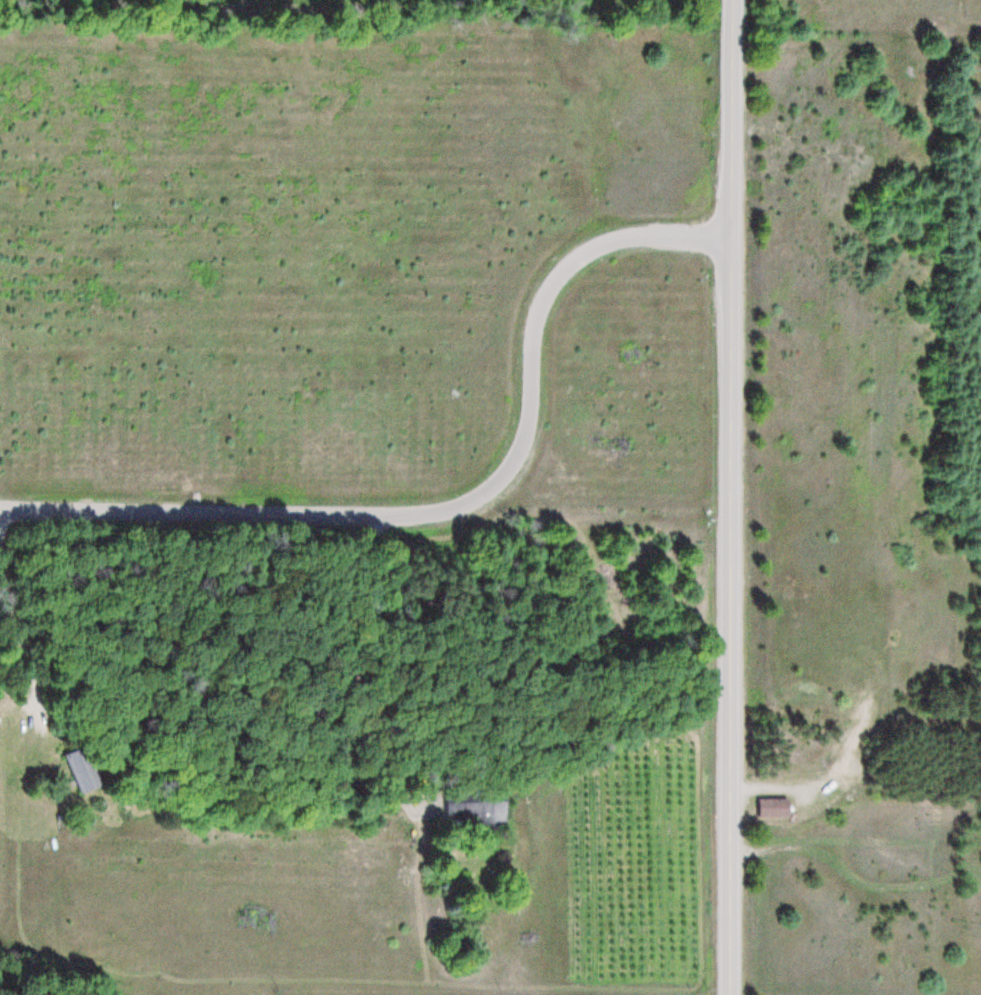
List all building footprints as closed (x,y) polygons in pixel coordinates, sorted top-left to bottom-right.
[(447,794),(447,818),(466,818),(466,827),(507,828),(508,795),(447,794)] [(792,817),(792,798),(761,798),(761,817),(792,817)]
